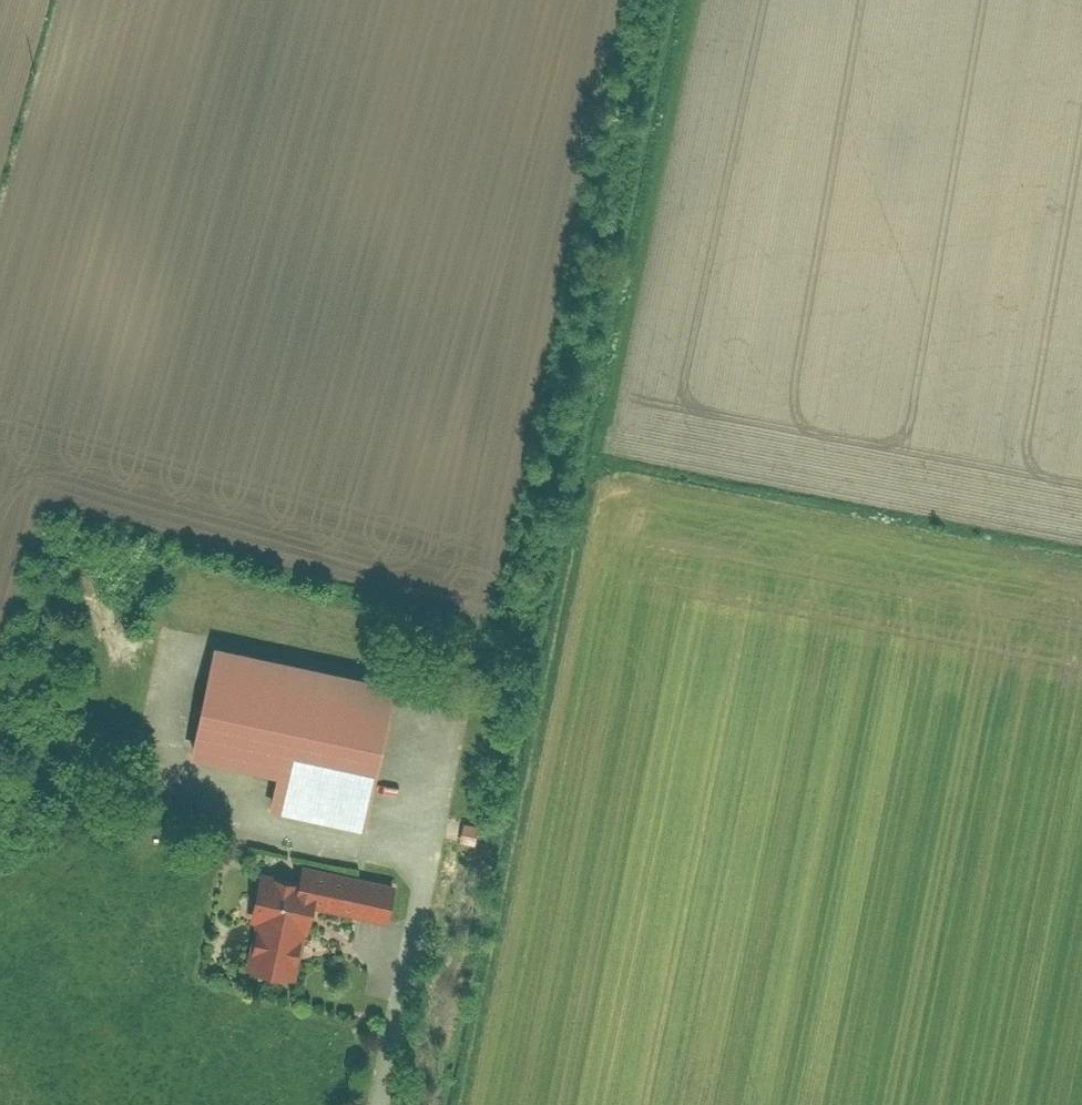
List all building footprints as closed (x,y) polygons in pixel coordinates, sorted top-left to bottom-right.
[(395,687),(212,649),(188,759),(273,777),(266,811),(364,832),(395,687)] [(264,875),(241,971),(296,983),(314,909),(384,925),(393,886),(302,864),(297,883),(264,875)]
